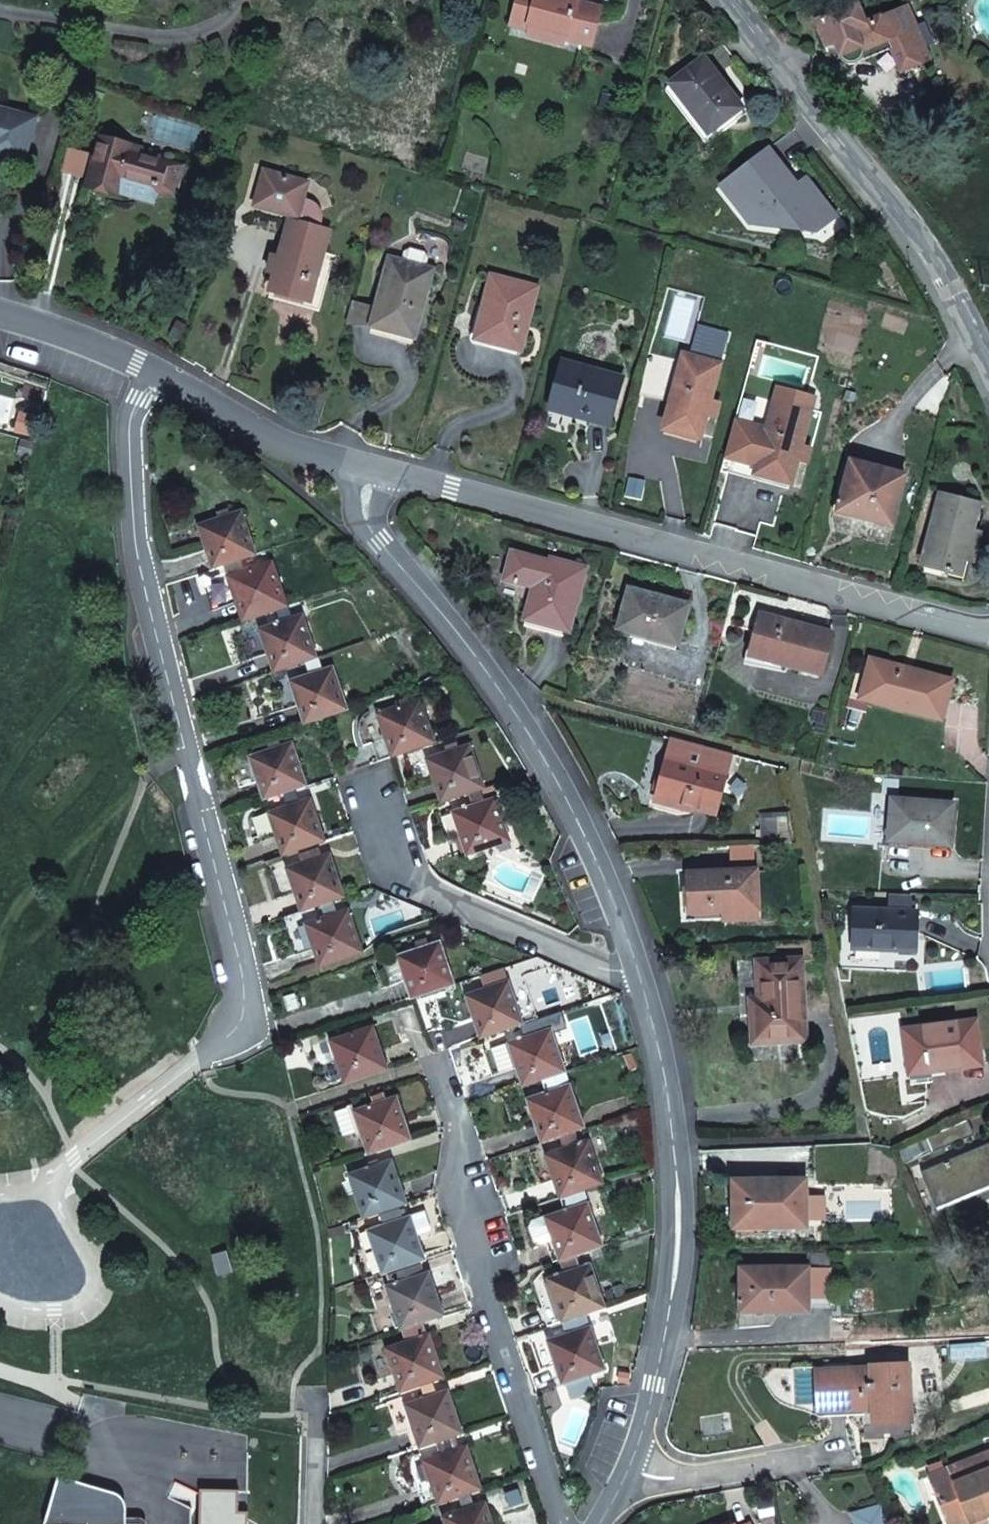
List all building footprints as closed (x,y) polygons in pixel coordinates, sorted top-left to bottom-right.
[(528,30),(527,35),(566,45),(567,39),(591,46),(601,9),(576,3),(577,0),(519,0),(516,12),(532,16),(528,30)] [(861,57),(862,59),(890,48),(895,46),(898,55),(894,56),(900,72),(929,60),(908,7),(879,18),(865,24),(857,4),(843,11),(842,8),(829,14),(830,16),(815,22),(823,41),(833,37),(836,45),(841,57),(843,61),(845,62),(849,63),(849,62),(861,57)] [(512,26),(528,30),(532,16),(516,12),(512,26)] [(836,45),(833,37),(823,41),(826,49),(836,45)] [(708,135),(743,107),(704,56),(669,83),(708,135)] [(23,164),(35,119),(0,109),(0,158),(23,164)] [(159,188),(176,193),(183,168),(140,156),(141,149),(100,137),(87,183),(123,194),(125,189),(118,187),(120,177),(159,188)] [(797,185),(768,148),(720,185),(738,207),(754,210),(751,225),(784,230),(787,214),(803,217),(816,233),(836,217),(815,189),(799,188),(797,185)] [(295,222),(290,221),(280,259),(273,257),(269,272),(276,273),(271,291),(309,302),(329,232),(321,230),(321,227),(322,222),(322,217),(321,213),(319,208),(316,205),(312,201),(308,199),(303,198),(307,184),(268,173),(265,172),(256,206),(258,207),(297,217),(295,222)] [(123,194),(155,202),(159,188),(120,177),(118,187),(125,189),(123,194)] [(799,188),(815,189),(806,178),(797,185),(799,188)] [(754,210),(738,207),(751,225),(754,210)] [(784,230),(816,233),(803,217),(787,214),(784,230)] [(414,338),(433,269),(389,257),(376,307),(371,327),(414,338)] [(520,349),(536,287),(492,276),(477,334),(498,339),(497,343),(520,349)] [(347,320),(371,327),(376,307),(352,300),(347,320)] [(498,339),(477,334),(476,338),(497,343),(498,339)] [(702,354),(718,359),(721,348),(705,343),(702,354)] [(670,430),(699,437),(706,413),(714,416),(718,403),(709,401),(720,364),(684,354),(670,404),(676,406),(670,430)] [(622,378),(562,362),(549,408),(580,416),(581,412),(589,414),(589,416),(609,422),(622,378)] [(47,393),(25,385),(21,398),(43,405),(47,393)] [(794,398),(811,402),(814,391),(797,387),(794,398)] [(801,447),(810,409),(775,399),(768,428),(734,419),(722,465),(791,483),(798,459),(806,461),(809,449),(801,447)] [(663,428),(670,430),(676,406),(670,404),(663,428)] [(580,416),(609,424),(609,422),(589,416),(589,414),(581,412),(580,416)] [(891,526),(905,475),(851,460),(839,506),(857,510),(855,516),(891,526)] [(791,483),(722,465),(720,471),(789,490),(791,483)] [(941,494),(923,565),(960,574),(964,558),(972,560),(979,533),(971,530),(978,504),(941,494)] [(839,506),(837,512),(855,516),(857,510),(839,506)] [(198,526),(212,569),(256,555),(241,512),(198,526)] [(533,590),(525,623),(568,635),(586,565),(553,556),(551,560),(513,550),(504,582),(533,590)] [(243,620),(274,610),(286,606),(272,563),(229,578),(243,620)] [(648,642),(676,649),(677,643),(688,605),(630,590),(619,628),(650,636),(648,642)] [(286,606),(274,610),(279,622),(290,619),(286,606)] [(762,634),(756,657),(821,674),(832,633),(760,614),(755,632),(762,634)] [(273,673),(305,662),(317,658),(302,615),(290,619),(279,622),(258,630),(273,673)] [(755,632),(749,655),(756,657),(762,634),(755,632)] [(305,662),(310,675),(321,671),(317,658),(305,662)] [(884,699),(883,704),(941,719),(951,681),(871,659),(862,693),(884,699)] [(304,724),(328,716),(347,710),(333,667),(321,671),(310,675),(290,681),(304,724)] [(862,693),(860,698),(883,704),(884,699),(862,693)] [(385,737),(392,757),(435,742),(420,699),(377,714),(385,737)] [(831,715),(813,710),(810,722),(816,723),(814,732),(825,735),(831,715)] [(371,742),(378,762),(392,757),(385,737),(371,742)] [(690,810),(692,807),(714,813),(725,774),(723,773),(727,753),(671,739),(657,801),(690,810)] [(283,793),(295,789),(306,785),(292,742),(249,757),(263,800),(283,793)] [(468,793),(480,789),(484,788),(469,745),(426,760),(441,802),(468,793)] [(882,779),(882,794),(897,794),(899,779),(882,779)] [(283,793),(288,806),(299,803),(295,789),(283,793)] [(468,793),(473,806),(484,802),(480,789),(468,793)] [(453,813),(467,856),(498,845),(508,842),(510,841),(495,798),(484,802),(473,806),(453,813)] [(267,813),(282,856),(325,842),(311,799),(299,803),(288,806),(267,813)] [(892,800),(889,841),(950,845),(953,805),(892,800)] [(760,819),(761,845),(791,843),(787,816),(760,819)] [(498,845),(501,851),(510,848),(508,842),(498,845)] [(321,904),(332,901),(344,897),(330,854),(322,857),(318,848),(298,855),(302,864),(286,869),(301,911),(321,904)] [(725,911),(725,920),(758,918),(756,871),(689,874),(691,913),(725,911)] [(321,904),(326,918),(337,914),(332,901),(321,904)] [(305,925),(320,967),(362,953),(348,910),(337,914),(326,918),(305,925)] [(854,910),(853,949),(916,951),(917,913),(854,910)] [(411,999),(416,998),(454,985),(440,942),(398,956),(411,999)] [(753,1016),(755,1042),(803,1039),(799,962),(759,964),(761,1002),(762,1015),(753,1016)] [(508,981),(465,996),(480,1038),(523,1024),(508,981)] [(753,1002),(753,1016),(762,1015),(761,1002),(753,1002)] [(959,1067),(959,1068),(982,1066),(976,1020),(903,1030),(909,1076),(910,1080),(925,1078),(925,1071),(959,1067)] [(330,1041),(344,1084),(387,1069),(373,1026),(330,1041)] [(542,1079),(554,1075),(565,1072),(551,1029),(508,1043),(522,1086),(542,1079)] [(554,1075),(542,1079),(547,1093),(557,1089),(554,1075)] [(527,1100),(541,1142),(584,1128),(569,1085),(557,1089),(547,1093),(527,1100)] [(360,1130),(368,1154),(411,1140),(397,1097),(354,1111),(352,1106),(334,1112),(342,1136),(360,1130)] [(898,1148),(904,1164),(970,1138),(963,1122),(898,1148)] [(560,1198),(583,1190),(602,1183),(589,1141),(577,1145),(575,1138),(563,1142),(565,1149),(545,1155),(560,1198)] [(935,1205),(988,1183),(988,1144),(921,1172),(935,1205)] [(349,1175),(363,1218),(406,1203),(391,1160),(349,1175)] [(742,1205),(742,1229),(806,1228),(807,1180),(732,1180),(733,1205),(742,1205)] [(560,1198),(564,1211),(587,1203),(583,1190),(560,1198)] [(559,1260),(576,1255),(602,1246),(587,1203),(564,1211),(544,1218),(551,1236),(559,1260)] [(733,1205),(733,1229),(742,1229),(742,1205),(733,1205)] [(368,1231),(382,1274),(425,1259),(417,1236),(410,1217),(403,1220),(401,1212),(380,1218),(382,1226),(368,1231)] [(410,1217),(417,1236),(431,1231),(424,1212),(410,1217)] [(551,1236),(544,1218),(535,1221),(532,1227),(535,1237),(542,1240),(551,1236)] [(576,1255),(559,1260),(564,1273),(580,1268),(576,1255)] [(828,1255),(809,1256),(809,1267),(828,1267),(828,1255)] [(421,1264),(414,1267),(418,1276),(425,1274),(421,1264)] [(562,1323),(586,1314),(605,1308),(590,1265),(580,1268),(564,1273),(547,1279),(562,1323)] [(390,1285),(386,1286),(401,1330),(423,1323),(443,1315),(429,1272),(425,1274),(418,1276),(414,1267),(386,1275),(390,1285)] [(809,1267),(740,1268),(740,1313),(809,1312),(809,1267)] [(586,1314),(562,1323),(566,1334),(590,1326),(586,1314)] [(423,1323),(401,1330),(405,1343),(427,1336),(423,1323)] [(547,1340),(562,1384),(566,1383),(589,1375),(605,1369),(590,1326),(566,1334),(547,1340)] [(386,1349),(400,1392),(444,1377),(430,1335),(427,1336),(405,1343),(386,1349)] [(872,1410),(872,1419),(911,1417),(908,1369),(871,1370),(871,1368),(821,1371),(823,1412),(872,1410)] [(589,1375),(566,1383),(571,1399),(594,1391),(589,1375)] [(435,1387),(422,1392),(425,1399),(437,1394),(435,1387)] [(413,1429),(420,1448),(462,1433),(448,1390),(437,1394),(425,1399),(405,1405),(403,1397),(388,1403),(398,1435),(413,1429)] [(459,1496),(470,1493),(482,1489),(467,1446),(460,1448),(457,1440),(438,1447),(440,1455),(424,1461),(432,1485),(423,1487),(430,1506),(438,1504),(459,1496)] [(929,1476),(948,1522),(967,1515),(970,1523),(985,1517),(988,1516),(988,1453),(929,1476)] [(65,1523),(77,1523),(127,1523),(123,1499),(67,1479),(59,1477),(45,1523),(65,1523)] [(470,1493),(459,1496),(464,1509),(475,1505),(470,1493)] [(445,1523),(492,1523),(485,1502),(475,1505),(464,1509),(443,1517),(445,1523)] [(882,1507),(854,1515),(857,1523),(886,1523),(882,1507)] [(949,1523),(984,1523),(987,1523),(985,1517),(970,1523),(967,1515),(948,1522),(949,1523)]
